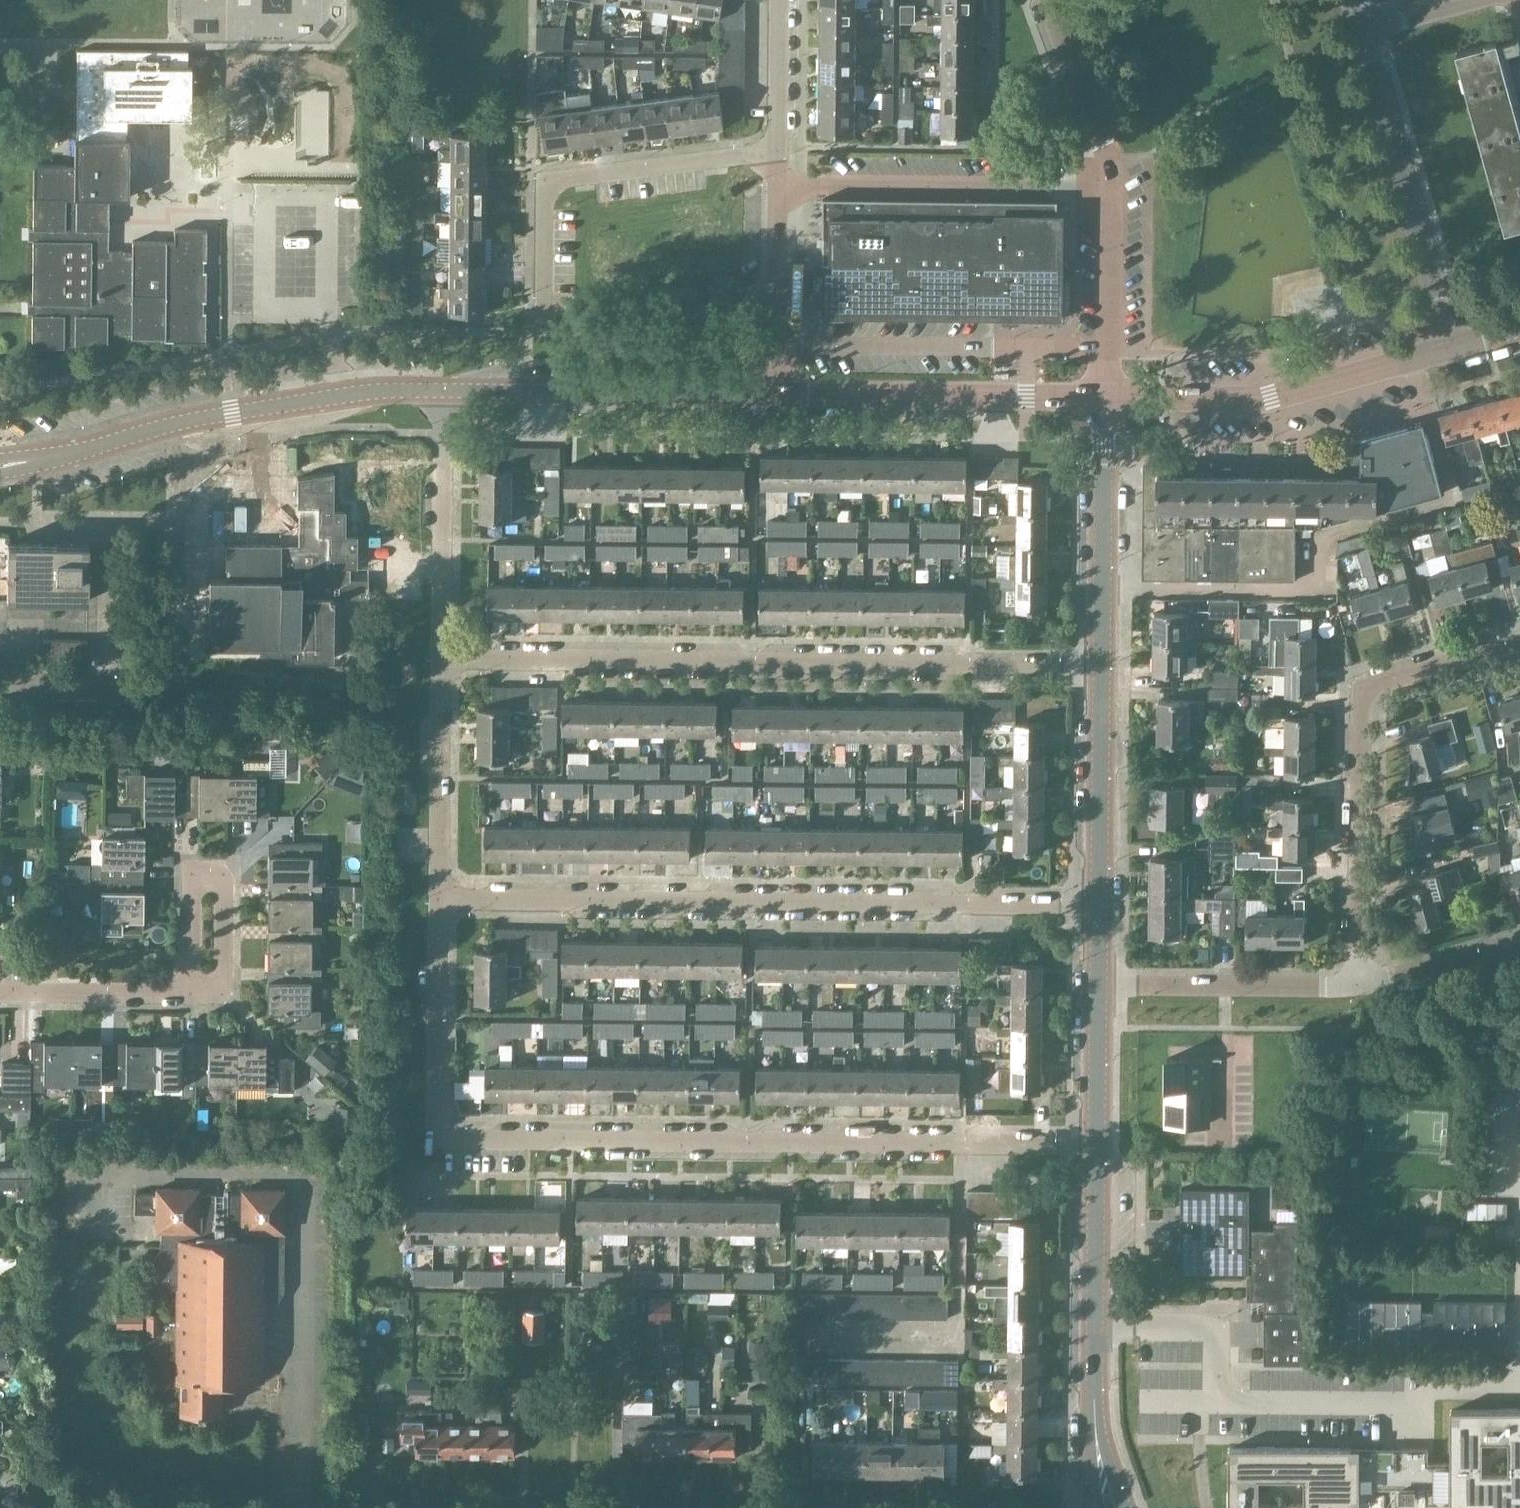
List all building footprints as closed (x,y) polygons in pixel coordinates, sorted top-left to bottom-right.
[(644,0),(619,0),(619,2),(617,14),(626,16),(628,4),(643,6),(644,0)] [(670,0),(644,0),(643,6),(641,19),(651,20),(653,7),(668,9),(670,0)] [(696,0),(670,0),(668,9),(693,13),(694,13),(696,0)] [(722,1),(722,0),(696,0),(694,13),(693,13),(692,26),(701,27),(703,14),(719,17),(720,13),(722,1)] [(934,14),(973,14),(973,0),(934,0),(934,14)] [(744,13),(744,1),(722,1),(720,13),(744,13)] [(901,13),(915,13),(915,5),(901,4),(901,13)] [(856,31),(856,5),(820,5),(819,30),(856,31)] [(894,23),(894,6),(883,6),(883,23),(894,23)] [(744,25),(744,13),(720,13),(719,17),(719,25),(744,25)] [(915,22),(915,13),(901,13),(900,22),(915,22)] [(973,38),(973,14),(934,14),(927,14),(927,23),(942,23),(942,38),(973,38)] [(744,36),(744,25),(719,25),(719,36),(744,36)] [(855,56),(856,31),(819,30),(819,56),(855,56)] [(1456,51),(1505,228),(1519,224),(1519,123),(1500,51),(1519,46),(1519,44),(1518,35),(1497,41),(1497,40),(1456,51)] [(744,48),(744,36),(719,36),(719,48),(744,48)] [(546,49),(562,49),(562,38),(546,38),(546,49)] [(588,50),(588,39),(572,38),(572,50),(588,50)] [(973,38),(942,38),(934,38),(934,47),(942,47),(942,62),(973,62),(973,38)] [(588,50),(603,50),(603,39),(588,39),(588,50)] [(638,50),(639,39),(623,39),(623,50),(638,50)] [(638,50),(654,50),(654,39),(639,39),(638,50)] [(689,50),(689,39),(673,39),(673,50),(689,50)] [(689,50),(705,50),(705,39),(689,39),(689,50)] [(894,57),(894,42),(883,42),(883,57),(894,57)] [(744,59),(744,48),(719,48),(719,59),(744,59)] [(186,66),(186,52),(186,51),(77,50),(76,131),(110,131),(111,116),(126,116),(189,116),(190,66),(186,66)] [(915,53),(900,52),(899,61),(914,61),(915,53)] [(562,66),(562,55),(546,55),(546,66),(562,66)] [(588,66),(588,55),(572,55),(572,66),(588,66)] [(603,66),(603,55),(588,55),(588,66),(603,66)] [(638,67),(638,55),(623,55),(623,66),(638,67)] [(654,67),(654,56),(638,55),(638,67),(654,67)] [(689,67),(689,56),(673,56),(673,67),(689,67)] [(704,67),(704,56),(689,56),(689,67),(704,67)] [(855,81),(855,56),(819,56),(819,81),(855,81)] [(893,74),(894,57),(883,57),(883,73),(893,74)] [(744,71),(744,59),(719,59),(719,71),(744,71)] [(914,70),(914,61),(899,61),(899,70),(914,70)] [(973,86),(973,62),(942,62),(942,86),(973,86)] [(719,83),(744,83),(744,71),(719,71),(719,83)] [(855,106),(855,81),(819,81),(819,106),(855,106)] [(744,94),(744,83),(719,83),(719,90),(719,94),(744,94)] [(942,86),(933,85),(933,95),(942,95),(942,110),(972,110),(973,86),(942,86)] [(536,92),(535,124),(536,124),(543,124),(546,148),(548,148),(549,152),(560,151),(562,146),(572,145),(568,109),(565,88),(536,92)] [(647,135),(643,100),(642,89),(632,91),(633,101),(618,103),(622,139),(647,135)] [(723,117),(721,105),(719,94),(719,90),(693,93),(697,129),(724,126),(723,117)] [(893,107),(893,92),(882,92),(882,107),(893,107)] [(672,132),(697,129),(693,93),(668,96),(672,132)] [(744,106),(744,94),(719,94),(721,105),(744,106)] [(647,135),(672,132),(668,96),(643,100),(647,135)] [(914,100),(900,100),(899,100),(899,109),(914,109),(914,100)] [(597,142),(622,139),(618,103),(592,106),(597,142)] [(744,118),(744,106),(721,105),(723,117),(744,118)] [(572,145),(597,142),(592,106),(568,109),(572,145)] [(855,133),(855,106),(819,106),(818,133),(855,133)] [(893,124),(893,107),(882,107),(882,123),(893,124)] [(914,118),(914,109),(899,109),(899,117),(914,118)] [(972,135),(972,110),(942,110),(941,134),(972,135)] [(27,302),(27,313),(32,313),(31,345),(64,345),(64,344),(74,344),(74,346),(107,346),(107,331),(131,331),(131,336),(164,337),(164,339),(173,339),(173,340),(205,340),(206,310),(202,310),(202,299),(206,299),(206,269),(202,269),(203,259),(206,259),(206,228),(174,227),(174,240),(166,240),(132,239),(132,251),(123,251),(123,249),(106,249),(106,228),(108,228),(108,195),(127,195),(127,138),(125,138),(126,116),(111,116),(110,131),(76,131),(76,139),(74,139),(74,165),(33,164),(33,228),(28,228),(28,238),(32,238),(32,302),(27,302)] [(422,134),(416,134),(411,134),(411,150),(422,150),(422,134)] [(485,134),(448,134),(439,134),(439,145),(448,145),(448,160),(484,160),(485,134)] [(828,153),(818,153),(818,163),(828,163),(828,153)] [(484,186),(484,160),(448,160),(448,185),(484,186)] [(410,185),(422,185),(422,169),(411,169),(410,185)] [(421,201),(422,185),(410,185),(410,201),(421,201)] [(484,211),(484,186),(448,185),(448,211),(484,211)] [(823,247),(823,316),(1034,318),(1063,318),(1064,273),(1057,273),(1058,219),(1057,219),(1057,200),(823,198),(823,247)] [(484,211),(448,211),(434,210),(434,223),(448,223),(447,236),(484,236),(484,211)] [(410,235),(421,235),(421,220),(410,220),(410,235)] [(421,251),(421,235),(410,235),(410,251),(421,251)] [(488,236),(484,236),(447,236),(447,261),(483,261),(488,261),(488,236)] [(431,262),(441,263),(444,239),(433,238),(431,262)] [(483,286),(483,261),(447,261),(447,286),(483,286)] [(409,286),(421,286),(421,270),(410,270),(409,286)] [(420,301),(421,286),(409,286),(409,301),(420,301)] [(483,312),(483,286),(447,286),(447,312),(471,312),(483,312)] [(471,312),(447,312),(447,325),(471,325),(471,312)] [(1498,397),(1505,424),(1506,425),(1519,421),(1519,391),(1498,397)] [(1510,440),(1506,425),(1505,424),(1498,397),(1469,405),(1476,432),(1477,432),(1497,427),(1501,443),(1510,440)] [(1469,405),(1440,413),(1447,441),(1468,435),(1472,451),(1476,463),(1484,460),(1481,448),(1477,432),(1476,432),(1469,405)] [(1377,510),(1443,492),(1423,421),(1360,438),(1360,477),(1351,476),(1350,510),(1377,510)] [(505,468),(506,446),(495,446),(495,468),(505,468)] [(516,468),(516,446),(506,446),(505,468),(511,468),(516,468)] [(527,468),(527,446),(516,446),(516,468),(527,468)] [(538,468),(538,446),(527,446),(527,468),(538,468)] [(548,468),(549,446),(538,446),(538,468),(548,468)] [(559,468),(559,446),(549,446),(548,468),(559,468)] [(788,455),(761,455),(761,486),(776,486),(775,505),(787,506),(788,503),(788,486),(787,486),(788,455)] [(813,455),(788,455),(787,486),(788,486),(813,486),(813,455)] [(839,456),(813,455),(813,486),(826,487),(826,499),(837,499),(837,487),(838,487),(839,456)] [(864,487),(864,456),(839,456),(838,487),(864,487)] [(889,487),(890,456),(864,456),(864,487),(889,487)] [(915,488),(915,457),(890,456),(889,487),(915,488)] [(985,478),(985,456),(975,456),(974,478),(985,478)] [(996,478),(996,456),(985,456),(985,478),(996,478)] [(1007,478),(1007,457),(996,456),(996,478),(1007,478)] [(940,488),(941,457),(915,457),(915,488),(940,488)] [(966,488),(967,457),(941,457),(940,488),(966,488)] [(1018,478),(1018,457),(1007,457),(1007,478),(1018,478)] [(1185,474),(1178,474),(1176,474),(1176,465),(1144,464),(1144,469),(1142,578),(1150,578),(1184,579),(1185,474)] [(591,465),(566,465),(565,465),(565,496),(591,496),(591,465)] [(617,496),(617,465),(591,465),(591,496),(617,496)] [(642,497),(643,466),(617,465),(617,496),(642,497)] [(668,497),(668,466),(643,466),(642,497),(668,497)] [(693,497),(694,466),(668,466),(668,497),(693,497)] [(719,497),(719,466),(694,466),(693,497),(719,497)] [(719,466),(719,497),(745,498),(745,466),(719,466)] [(505,468),(495,468),(481,467),(481,493),(511,493),(511,468),(505,468)] [(356,566),(356,535),(344,534),(345,510),(332,509),(333,471),(296,477),(296,506),(297,506),(297,548),(280,548),(280,544),(225,543),(225,577),(209,577),(208,626),(202,626),(202,647),(294,648),(293,657),(332,658),(333,596),(367,597),(367,578),(347,578),(347,566),(356,566)] [(559,493),(559,473),(545,473),(545,493),(559,493)] [(1211,579),(1213,475),(1185,474),(1184,579),(1211,579)] [(1237,579),(1240,475),(1213,475),(1211,579),(1237,579)] [(1266,580),(1267,475),(1240,475),(1237,579),(1266,580)] [(1295,527),(1295,476),(1267,475),(1266,580),(1295,580),(1295,527)] [(1322,526),(1322,476),(1295,476),(1295,527),(1317,527),(1322,526)] [(1349,476),(1322,476),(1322,526),(1350,518),(1350,510),(1349,510),(1349,476)] [(1018,513),(1046,514),(1047,482),(1002,481),(1002,491),(1018,491),(1018,513)] [(1483,482),(1461,488),(1464,499),(1486,493),(1483,482)] [(511,493),(481,493),(480,519),(511,520),(511,505),(527,505),(528,494),(511,493)] [(558,513),(559,493),(545,493),(545,513),(558,513)] [(982,498),(972,498),(973,515),(983,515),(982,498)] [(1046,514),(1018,513),(1002,513),(1002,522),(1018,522),(1018,545),(1046,545),(1046,514)] [(787,534),(787,520),(767,520),(766,533),(787,534)] [(807,520),(787,520),(787,534),(806,534),(807,520)] [(837,534),(837,521),(818,520),(818,534),(837,534)] [(837,534),(858,534),(858,521),(837,521),(837,534)] [(888,535),(888,521),(869,521),(869,535),(888,535)] [(909,535),(909,521),(888,521),(888,535),(909,535)] [(939,535),(939,521),(920,521),(920,535),(939,535)] [(939,535),(960,535),(960,521),(939,521),(939,535)] [(585,524),(566,524),(565,524),(564,538),(584,538),(585,524)] [(1410,550),(1404,524),(1392,527),(1400,553),(1410,550)] [(616,525),(604,525),(596,525),(596,538),(616,538),(616,525)] [(636,525),(617,525),(616,525),(616,538),(636,538),(636,525)] [(668,525),(662,525),(648,525),(648,539),(667,539),(668,525)] [(687,525),(669,525),(668,525),(667,539),(687,539),(687,525)] [(718,539),(718,526),(698,526),(698,539),(718,539)] [(718,539),(737,539),(737,526),(718,526),(718,539)] [(1454,556),(1446,527),(1430,531),(1436,555),(1444,553),(1448,568),(1430,573),(1438,602),(1465,595),(1454,556)] [(1364,534),(1337,541),(1337,555),(1356,549),(1360,562),(1364,575),(1366,575),(1371,590),(1352,595),(1360,624),(1387,616),(1379,588),(1364,534)] [(786,554),(786,540),(767,539),(767,553),(786,554)] [(806,554),(806,541),(806,540),(786,540),(786,554),(806,554)] [(837,554),(837,540),(817,540),(817,554),(837,554)] [(857,554),(857,541),(857,540),(837,540),(837,554),(857,554)] [(887,554),(888,541),(869,541),(868,554),(887,554)] [(908,555),(909,542),(909,541),(888,541),(887,554),(908,555)] [(939,555),(939,542),(920,541),(920,555),(939,555)] [(1489,541),(1480,543),(1471,545),(1475,560),(1469,562),(1467,552),(1454,556),(1465,595),(1492,587),(1491,582),(1502,579),(1495,555),(1492,556),(1489,541)] [(88,543),(23,542),(7,542),(6,599),(87,600),(88,591),(88,574),(88,543)] [(960,555),(960,543),(960,542),(939,542),(939,555),(960,555)] [(514,557),(514,543),(494,543),(494,557),(514,557)] [(534,557),(534,544),(534,543),(514,543),(514,557),(534,557)] [(564,557),(564,544),(545,543),(545,557),(564,557)] [(584,557),(584,545),(584,544),(564,544),(564,557),(584,557)] [(615,558),(616,544),(596,544),(596,557),(615,558)] [(636,558),(636,545),(636,544),(616,544),(615,558),(636,558)] [(667,558),(667,544),(647,544),(647,558),(667,558)] [(687,558),(687,546),(687,545),(667,544),(667,558),(687,558)] [(1018,545),(1001,544),(1001,554),(1010,554),(1010,576),(1046,577),(1046,545),(1018,545)] [(717,559),(718,545),(698,545),(698,559),(717,559)] [(738,559),(738,546),(738,545),(718,545),(717,559),(738,559)] [(1519,592),(1519,561),(1511,563),(1508,551),(1495,555),(1502,579),(1514,576),(1518,592),(1519,592)] [(1379,588),(1387,616),(1414,609),(1409,588),(1403,564),(1393,567),(1397,583),(1379,588)] [(641,586),(641,617),(667,617),(667,587),(668,587),(667,572),(656,573),(656,587),(641,586)] [(1046,577),(1010,576),(1001,576),(1001,585),(1017,586),(1017,609),(1045,609),(1046,577)] [(744,588),(729,587),(729,577),(720,577),(720,587),(718,587),(718,618),(744,618),(744,588)] [(863,589),(863,619),(888,620),(888,589),(888,582),(878,582),(878,589),(863,589)] [(985,582),(973,582),(973,609),(985,609),(985,582)] [(514,616),(514,585),(488,585),(487,615),(514,616)] [(539,616),(540,585),(514,585),(514,616),(539,616)] [(565,616),(565,586),(540,585),(539,616),(565,616)] [(590,616),(590,586),(565,586),(565,616),(590,616)] [(616,617),(616,586),(590,586),(590,616),(616,617)] [(641,617),(641,586),(616,586),(616,617),(641,617)] [(693,587),(668,587),(667,587),(667,617),(693,617),(693,587)] [(718,618),(718,587),(693,587),(693,617),(718,618)] [(786,619),(786,588),(760,588),(760,618),(786,619)] [(812,619),(812,588),(786,588),(786,619),(812,619)] [(837,619),(837,589),(812,588),(812,619),(837,619)] [(863,619),(863,589),(837,589),(837,619),(863,619)] [(914,620),(914,589),(888,589),(888,620),(914,620)] [(939,620),(939,590),(914,589),(914,620),(939,620)] [(965,621),(965,590),(939,590),(939,620),(965,621)] [(1239,615),(1239,599),(1209,599),(1209,614),(1239,615)] [(1189,604),(1188,615),(1206,617),(1207,606),(1189,604)] [(1198,630),(1188,630),(1188,612),(1154,612),(1154,642),(1188,642),(1198,642),(1198,630)] [(1271,617),(1271,636),(1270,635),(1270,646),(1286,646),(1286,664),(1315,665),(1316,636),(1299,636),(1299,617),(1271,617)] [(86,663),(87,639),(42,639),(42,663),(86,663)] [(1188,671),(1188,642),(1154,642),(1154,671),(1188,671)] [(1315,665),(1286,664),(1257,664),(1254,664),(1254,673),(1270,673),(1286,673),(1285,693),(1315,694),(1315,665)] [(1209,686),(1238,686),(1239,671),(1208,670),(1208,686),(1209,686)] [(503,707),(503,685),(492,685),(492,707),(503,707)] [(514,707),(514,685),(503,685),(503,707),(509,707),(514,707)] [(524,707),(524,686),(514,685),(514,707),(524,707)] [(535,707),(535,686),(524,686),(524,707),(535,707)] [(546,707),(546,686),(535,686),(535,707),(546,707)] [(557,707),(557,690),(557,686),(546,686),(546,707),(557,707)] [(1238,699),(1238,686),(1209,686),(1209,698),(1238,699)] [(1279,705),(1282,705),(1282,693),(1261,693),(1261,705),(1279,705)] [(1519,726),(1519,695),(1500,701),(1505,720),(1504,721),(1507,731),(1509,762),(1519,761),(1519,755),(1519,743),(1519,742),(1519,740),(1516,727),(1519,726)] [(983,719),(983,698),(972,697),(972,719),(983,719)] [(994,719),(994,698),(983,698),(983,719),(994,719)] [(1004,719),(1004,698),(994,698),(994,719),(1004,719)] [(1015,719),(1015,698),(1004,698),(1004,719),(1015,719)] [(589,701),(563,700),(562,731),(589,731),(589,701)] [(1189,700),(1159,700),(1159,741),(1171,741),(1171,742),(1175,742),(1175,741),(1188,741),(1188,724),(1204,725),(1204,700),(1189,700)] [(614,732),(615,701),(589,701),(589,731),(614,732)] [(640,732),(640,701),(615,701),(614,732),(640,732)] [(665,732),(665,701),(640,701),(640,732),(665,732)] [(691,732),(691,702),(665,701),(665,732),(691,732)] [(691,702),(691,732),(716,733),(717,702),(691,702)] [(759,736),(760,706),(733,705),(733,736),(759,736)] [(1282,705),(1279,705),(1261,705),(1260,716),(1269,716),(1282,717),(1282,705)] [(785,736),(785,706),(760,706),(759,736),(785,736)] [(810,737),(811,706),(785,706),(785,736),(810,737)] [(836,737),(836,706),(811,706),(810,737),(836,737)] [(861,737),(862,707),(836,706),(836,737),(861,737)] [(509,707),(503,707),(492,707),(479,707),(479,733),(520,733),(520,726),(509,727),(509,707)] [(887,738),(887,707),(862,707),(861,737),(887,738)] [(912,738),(912,707),(887,707),(887,738),(912,738)] [(938,738),(938,707),(912,707),(912,738),(938,738)] [(964,738),(964,708),(938,707),(938,738),(964,738)] [(556,733),(556,714),(543,714),(543,733),(556,733)] [(1294,717),(1282,717),(1269,716),(1269,726),(1285,727),(1285,746),(1314,746),(1314,718),(1294,717)] [(1408,782),(1408,783),(1432,776),(1431,772),(1442,769),(1435,745),(1457,739),(1451,717),(1428,723),(1431,734),(1410,740),(1415,759),(1409,761),(1409,781),(1408,782)] [(1015,754),(1044,755),(1044,723),(999,722),(999,732),(1015,732),(1015,754)] [(519,741),(520,733),(479,733),(478,759),(509,759),(509,741),(519,741)] [(556,753),(556,733),(543,733),(543,753),(556,753)] [(172,760),(172,772),(125,771),(125,794),(143,794),(143,814),(173,814),(173,794),(185,795),(185,772),(186,739),(170,739),(170,760),(172,760)] [(763,765),(763,778),(783,779),(784,765),(785,765),(784,746),(775,746),(774,765),(763,765)] [(1314,746),(1285,746),(1269,746),(1268,754),(1284,755),(1284,774),(1314,774),(1314,746)] [(846,747),(832,747),(832,763),(846,763),(846,747)] [(1044,755),(1015,754),(999,754),(999,763),(1015,763),(1015,786),(1043,786),(1044,755)] [(227,773),(226,815),(227,815),(227,810),(253,810),(253,815),(254,815),(255,795),(267,795),(267,815),(268,815),(269,759),(242,759),(243,773),(227,773)] [(588,775),(588,762),(568,762),(568,775),(588,775)] [(588,775),(608,776),(608,762),(588,762),(588,775)] [(639,776),(640,763),(620,762),(620,776),(639,776)] [(639,776),(660,776),(660,763),(640,763),(639,776)] [(691,777),(691,763),(671,763),(671,776),(691,777)] [(711,777),(711,763),(691,763),(691,777),(711,777)] [(752,778),(752,768),(752,765),(732,764),(732,778),(752,778)] [(803,765),(785,765),(784,765),(783,779),(803,779),(803,765)] [(834,779),(834,766),(814,765),(814,779),(834,779)] [(854,779),(854,766),(834,766),(834,779),(854,779)] [(885,780),(886,766),(866,766),(866,779),(885,780)] [(905,780),(905,779),(905,766),(886,766),(885,780),(905,780)] [(936,780),(937,767),(917,766),(917,780),(936,780)] [(957,780),(957,767),(937,767),(936,780),(957,780)] [(185,772),(185,795),(197,795),(197,814),(198,814),(198,810),(225,810),(225,815),(226,815),(227,773),(198,773),(199,772),(185,772)] [(1281,774),(1260,773),(1237,773),(1237,775),(1236,775),(1236,790),(1237,790),(1237,785),(1259,785),(1259,786),(1281,786),(1281,774)] [(1236,790),(1236,775),(1206,774),(1206,789),(1236,790)] [(1510,775),(1498,778),(1498,803),(1517,798),(1510,775)] [(1493,791),(1489,776),(1466,782),(1470,797),(1482,794),(1493,791)] [(511,794),(511,781),(491,780),(491,794),(511,794)] [(530,794),(530,782),(530,781),(511,781),(511,794),(530,794)] [(562,781),(543,781),(542,795),(562,795),(562,781)] [(582,795),(582,782),(562,781),(562,795),(582,795)] [(53,782),(52,800),(81,801),(82,783),(53,782)] [(613,795),(614,782),(594,782),(594,795),(613,795)] [(633,796),(633,783),(633,782),(614,782),(613,795),(633,796)] [(664,796),(664,782),(644,782),(644,796),(664,796)] [(684,796),(685,783),(664,782),(664,796),(684,796)] [(733,798),(733,784),(713,784),(713,798),(733,798)] [(751,798),(752,785),(752,784),(733,784),(733,798),(751,798)] [(783,799),(783,785),(763,784),(763,799),(783,799)] [(803,799),(803,786),(803,785),(783,785),(783,799),(803,799)] [(834,799),(834,785),(814,785),(814,799),(834,799)] [(854,800),(854,787),(854,785),(834,785),(834,799),(854,800)] [(885,800),(885,786),(865,785),(865,799),(885,800)] [(1015,786),(999,786),(985,785),(985,798),(1000,798),(1000,795),(1015,795),(1015,818),(1043,818),(1043,786),(1015,786)] [(905,800),(905,787),(905,786),(885,786),(885,800),(905,800)] [(936,800),(936,786),(917,786),(917,800),(936,800)] [(956,801),(957,787),(936,786),(936,800),(956,801)] [(1153,786),(1152,822),(1182,823),(1189,823),(1190,786),(1183,786),(1153,786)] [(1281,797),(1281,786),(1259,786),(1259,796),(1268,797),(1268,807),(1284,807),(1283,827),(1313,827),(1313,798),(1292,798),(1292,797),(1281,797)] [(1420,813),(1409,816),(1419,851),(1441,845),(1440,843),(1456,839),(1453,827),(1447,805),(1446,805),(1443,792),(1417,800),(1420,813)] [(982,817),(971,817),(970,817),(970,849),(982,849),(982,817)] [(1043,818),(1015,818),(998,817),(998,826),(1014,827),(1014,850),(1043,850),(1043,818)] [(485,825),(485,856),(512,856),(512,826),(485,825)] [(537,826),(512,826),(512,856),(537,856),(537,826)] [(537,826),(537,856),(562,857),(562,826),(537,826)] [(588,857),(588,826),(562,826),(562,857),(588,857)] [(613,857),(613,827),(588,826),(588,857),(613,857)] [(1313,827),(1283,827),(1267,826),(1267,835),(1283,836),(1283,855),(1313,855),(1313,827)] [(638,857),(639,827),(613,827),(613,857),(638,857)] [(664,858),(665,827),(639,827),(638,857),(664,858)] [(690,827),(676,827),(665,827),(664,858),(690,858),(690,827)] [(733,858),(733,827),(706,827),(706,858),(733,858)] [(758,858),(759,828),(733,827),(733,858),(758,858)] [(784,859),(784,828),(759,828),(758,858),(784,859)] [(810,859),(810,828),(784,828),(784,859),(810,859)] [(835,859),(835,828),(810,828),(810,859),(835,859)] [(860,859),(861,829),(835,828),(835,859),(860,859)] [(886,859),(886,829),(861,829),(860,859),(886,859)] [(911,860),(911,829),(886,829),(886,859),(911,860)] [(937,829),(925,829),(911,829),(911,860),(936,860),(937,829)] [(962,860),(963,829),(937,829),(936,860),(962,860)] [(1235,859),(1235,851),(1236,834),(1209,834),(1209,859),(1235,859)] [(67,862),(66,876),(143,877),(143,864),(143,863),(138,863),(138,836),(143,837),(143,835),(101,835),(101,863),(67,862)] [(267,884),(320,884),(320,883),(310,883),(310,855),(320,856),(320,841),(267,841),(267,884)] [(1250,867),(1276,867),(1280,867),(1280,856),(1259,855),(1258,851),(1235,851),(1236,863),(1250,864),(1250,867)] [(1151,857),(1151,895),(1187,896),(1187,858),(1181,858),(1181,857),(1151,857)] [(1301,867),(1280,867),(1276,867),(1276,881),(1301,881),(1301,867)] [(1430,886),(1408,892),(1418,928),(1441,921),(1433,896),(1456,890),(1450,868),(1426,874),(1430,886)] [(61,902),(61,893),(61,876),(47,876),(47,902),(61,902)] [(143,877),(66,876),(61,876),(61,893),(89,893),(89,891),(104,891),(104,917),(100,917),(100,929),(141,930),(141,918),(138,918),(138,891),(143,891),(143,877)] [(320,898),(320,884),(267,884),(266,925),(319,926),(319,925),(309,925),(310,898),(320,898)] [(1180,935),(1186,934),(1186,910),(1222,911),(1222,923),(1222,935),(1235,936),(1235,923),(1234,923),(1235,897),(1222,896),(1222,897),(1187,897),(1187,896),(1151,895),(1150,934),(1180,934),(1180,935)] [(1275,944),(1275,915),(1276,898),(1266,898),(1266,915),(1247,915),(1247,897),(1235,897),(1234,923),(1235,923),(1247,923),(1246,944),(1275,944)] [(1275,915),(1275,944),(1303,945),(1303,923),(1304,923),(1304,899),(1294,899),(1294,915),(1275,915)] [(319,939),(319,926),(266,925),(266,967),(319,968),(319,967),(309,967),(309,939),(319,939)] [(556,929),(492,928),(492,949),(507,950),(556,950),(556,929)] [(979,959),(979,938),(969,938),(969,958),(979,959)] [(990,959),(991,938),(979,938),(979,959),(990,959)] [(588,941),(563,941),(562,972),(563,972),(563,984),(574,984),(574,972),(588,972),(588,941)] [(614,972),(614,941),(588,941),(588,972),(614,972)] [(639,973),(639,942),(614,941),(614,972),(639,973)] [(664,973),(665,942),(639,942),(639,973),(664,973)] [(690,973),(690,942),(665,942),(664,973),(690,973)] [(716,974),(716,943),(690,942),(690,973),(716,974)] [(742,943),(716,943),(716,974),(717,974),(716,983),(727,983),(728,974),(742,974),(742,943)] [(756,977),(782,977),(782,946),(756,946),(756,977)] [(782,977),(807,977),(807,946),(782,946),(782,977)] [(807,977),(832,977),(833,946),(807,946),(807,977)] [(832,977),(858,977),(858,946),(833,946),(832,977)] [(858,977),(884,977),(884,946),(858,946),(858,977)] [(884,977),(909,977),(910,946),(884,946),(884,977)] [(909,977),(934,977),(935,946),(910,946),(909,977)] [(935,946),(934,977),(960,977),(960,946),(935,946)] [(492,949),(476,949),(475,975),(506,975),(506,976),(521,975),(521,964),(506,964),(507,950),(492,949)] [(541,976),(556,976),(556,956),(542,956),(541,976)] [(984,976),(984,962),(972,962),(972,976),(984,976)] [(1013,995),(1041,995),(1041,963),(1013,962),(1013,963),(997,963),(997,972),(1013,972),(1013,995)] [(319,981),(319,968),(266,967),(265,1010),(283,1010),(282,1025),(318,1025),(319,1009),(309,1009),(309,981),(319,981)] [(506,1001),(506,976),(506,975),(475,975),(475,1000),(506,1001)] [(556,976),(541,976),(541,995),(555,995),(556,976)] [(1041,995),(1013,995),(996,995),(996,1004),(1013,1004),(1012,1026),(1041,1026),(1041,995)] [(582,1003),(563,1002),(562,1002),(562,1016),(582,1016),(582,1003)] [(613,1016),(613,1003),(593,1003),(593,1016),(613,1016)] [(613,1016),(633,1016),(633,1003),(613,1003),(613,1016)] [(664,1017),(664,1003),(645,1003),(645,1016),(664,1017)] [(664,1017),(684,1017),(685,1003),(664,1003),(664,1017)] [(715,1017),(715,1003),(696,1003),(696,1017),(715,1017)] [(735,1004),(716,1003),(715,1003),(715,1017),(735,1017),(735,1004)] [(781,1024),(781,1011),(762,1011),(762,1024),(781,1024)] [(801,1024),(801,1011),(781,1011),(781,1024),(801,1024)] [(832,1024),(832,1011),(812,1011),(812,1024),(832,1024)] [(832,1024),(852,1024),(852,1011),(832,1011),(832,1024)] [(883,1025),(883,1011),(864,1011),(863,1025),(883,1025)] [(883,1025),(903,1025),(903,1012),(883,1011),(883,1025)] [(933,1025),(933,1011),(914,1011),(914,1025),(933,1025)] [(933,1025),(954,1026),(954,1012),(933,1011),(933,1025)] [(512,1035),(512,1021),(492,1021),(492,1035),(512,1035)] [(532,1035),(532,1021),(512,1021),(512,1035),(532,1035)] [(563,1036),(563,1022),(543,1021),(543,1035),(563,1036)] [(582,1036),(582,1022),(563,1022),(563,1036),(582,1036)] [(613,1036),(613,1022),(593,1022),(593,1036),(613,1036)] [(633,1036),(633,1022),(613,1022),(613,1036),(633,1036)] [(664,1037),(664,1023),(644,1023),(644,1037),(664,1037)] [(683,1037),(684,1023),(664,1023),(664,1037),(683,1037)] [(715,1037),(715,1023),(695,1023),(695,1037),(715,1037)] [(733,1037),(733,1023),(715,1023),(715,1037),(733,1037)] [(1012,1058),(1041,1058),(1041,1026),(1012,1026),(996,1026),(996,1035),(1012,1035),(1012,1058)] [(782,1043),(782,1030),(762,1030),(762,1043),(782,1043)] [(802,1044),(802,1030),(782,1030),(782,1043),(802,1044)] [(833,1044),(833,1031),(813,1030),(813,1044),(833,1044)] [(852,1044),(852,1031),(833,1031),(833,1044),(852,1044)] [(883,1044),(883,1031),(863,1031),(863,1044),(883,1044)] [(903,1045),(903,1031),(883,1031),(883,1044),(903,1045)] [(933,1045),(933,1031),(914,1031),(914,1045),(933,1045)] [(954,1045),(954,1032),(933,1031),(933,1045),(954,1045)] [(71,1079),(71,1041),(70,1041),(70,1045),(43,1045),(43,1041),(42,1041),(41,1060),(29,1060),(29,1041),(28,1041),(28,1061),(28,1090),(43,1090),(43,1078),(71,1079)] [(112,1083),(112,1061),(99,1061),(99,1041),(97,1041),(97,1045),(72,1045),(72,1041),(71,1041),(71,1079),(98,1079),(98,1083),(112,1083)] [(153,1079),(153,1041),(153,1045),(125,1045),(125,1041),(124,1041),(124,1061),(112,1061),(112,1083),(126,1083),(126,1079),(153,1079)] [(194,1095),(194,1061),(181,1061),(182,1042),(180,1042),(180,1046),(154,1045),(154,1041),(153,1041),(153,1079),(181,1079),(181,1084),(182,1084),(181,1095),(194,1095)] [(236,1080),(235,1042),(235,1046),(208,1046),(208,1042),(206,1042),(206,1062),(194,1061),(194,1095),(195,1095),(195,1084),(208,1084),(208,1079),(236,1080)] [(278,1057),(278,1042),(277,1042),(277,1047),(264,1047),(264,1043),(263,1043),(263,1047),(237,1046),(237,1042),(235,1042),(236,1080),(264,1080),(264,1084),(277,1085),(277,1089),(293,1089),(294,1056),(292,1056),(292,1057),(278,1057)] [(305,1058),(323,1074),(336,1059),(318,1043),(305,1058)] [(832,1068),(831,1098),(858,1098),(858,1067),(845,1068),(845,1055),(834,1055),(834,1068),(832,1068)] [(713,1099),(714,1068),(714,1056),(688,1056),(688,1068),(688,1098),(713,1099)] [(1206,1058),(1166,1057),(1165,1123),(1205,1124),(1206,1058)] [(1012,1058),(996,1058),(996,1067),(999,1067),(999,1090),(1012,1091),(1012,1090),(1040,1090),(1041,1058),(1012,1058)] [(28,1095),(28,1090),(28,1061),(0,1061),(0,1094),(28,1095)] [(1339,1072),(1353,1072),(1353,1062),(1339,1062),(1339,1072)] [(510,1097),(511,1066),(486,1066),(485,1096),(510,1097)] [(536,1097),(536,1066),(511,1066),(510,1097),(536,1097)] [(561,1097),(562,1066),(536,1066),(536,1097),(561,1097)] [(587,1097),(587,1067),(562,1066),(561,1097),(587,1097)] [(612,1098),(612,1067),(587,1067),(587,1097),(612,1098)] [(637,1098),(637,1067),(612,1067),(612,1098),(637,1098)] [(663,1098),(663,1067),(637,1067),(637,1098),(663,1098)] [(688,1098),(688,1068),(663,1067),(663,1098),(688,1098)] [(858,1098),(883,1098),(883,1067),(858,1067),(858,1098)] [(883,1098),(908,1098),(908,1067),(883,1067),(883,1098)] [(908,1098),(933,1098),(933,1067),(908,1067),(908,1098)] [(960,1097),(960,1070),(960,1067),(933,1067),(933,1098),(960,1097)] [(739,1099),(739,1068),(714,1068),(713,1099),(739,1099)] [(756,1099),(782,1099),(782,1068),(756,1068),(756,1099)] [(782,1099),(807,1098),(807,1068),(782,1068),(782,1099)] [(807,1098),(831,1098),(832,1068),(807,1068),(807,1098)] [(0,1094),(0,1110),(28,1110),(28,1095),(0,1094)] [(527,1118),(528,1103),(507,1102),(506,1116),(527,1118)] [(15,1176),(0,1176),(0,1188),(15,1188),(15,1196),(25,1196),(24,1176),(15,1176)] [(262,1379),(263,1317),(274,1300),(275,1300),(278,1295),(279,1231),(284,1231),(284,1188),(242,1188),(242,1193),(198,1192),(198,1188),(156,1187),(156,1192),(134,1192),(134,1212),(156,1212),(156,1230),(161,1230),(160,1248),(154,1254),(154,1273),(169,1288),(177,1288),(176,1383),(181,1383),(180,1414),(219,1414),(220,1379),(262,1379)] [(1308,1363),(1308,1310),(1294,1310),(1294,1299),(1297,1299),(1297,1222),(1275,1222),(1275,1229),(1249,1229),(1249,1188),(1181,1187),(1180,1272),(1247,1272),(1247,1299),(1264,1299),(1264,1363),(1308,1363)] [(979,1217),(979,1190),(967,1190),(967,1217),(979,1217)] [(991,1217),(991,1190),(979,1190),(979,1217),(991,1217)] [(1003,1217),(1004,1190),(991,1190),(991,1217),(1003,1217)] [(1016,1217),(1016,1190),(1004,1190),(1003,1217),(1016,1217)] [(602,1228),(602,1197),(577,1197),(576,1227),(602,1228)] [(627,1228),(628,1198),(602,1197),(602,1228),(627,1228)] [(653,1228),(653,1198),(628,1198),(627,1228),(627,1240),(654,1241),(654,1228),(653,1228)] [(679,1229),(679,1198),(653,1198),(653,1228),(654,1228),(679,1229)] [(704,1229),(704,1199),(679,1198),(679,1229),(704,1229)] [(730,1229),(730,1199),(704,1199),(704,1229),(730,1229)] [(755,1230),(755,1199),(730,1199),(730,1229),(755,1230)] [(755,1199),(755,1230),(780,1230),(780,1199),(755,1199)] [(1484,1206),(1484,1221),(1502,1221),(1502,1206),(1484,1206)] [(433,1238),(433,1207),(408,1207),(408,1238),(433,1238)] [(458,1239),(458,1208),(433,1207),(433,1238),(458,1239)] [(483,1239),(483,1208),(458,1208),(458,1239),(483,1239)] [(509,1239),(509,1208),(483,1208),(483,1239),(509,1239)] [(535,1239),(535,1208),(509,1208),(509,1239),(535,1239)] [(535,1208),(535,1239),(560,1239),(560,1208),(535,1208)] [(821,1242),(822,1211),(796,1211),(796,1242),(821,1242)] [(847,1243),(847,1212),(822,1211),(821,1242),(847,1243)] [(872,1243),(873,1212),(847,1212),(847,1243),(872,1243)] [(897,1243),(898,1212),(873,1212),(872,1243),(897,1243)] [(923,1243),(923,1213),(898,1212),(897,1243),(923,1243)] [(948,1244),(948,1213),(923,1213),(923,1243),(948,1244)] [(1010,1253),(1038,1253),(1039,1221),(1010,1221),(1010,1222),(994,1221),(994,1230),(1010,1230),(1010,1253)] [(108,1278),(137,1279),(138,1249),(108,1249),(108,1278)] [(1038,1253),(1010,1253),(994,1253),(994,1262),(1010,1262),(1010,1284),(1038,1285),(1038,1253)] [(0,1257),(0,1272),(14,1272),(14,1257),(0,1257)] [(433,1269),(422,1269),(414,1269),(414,1282),(434,1282),(433,1269)] [(434,1282),(453,1283),(453,1269),(433,1269),(434,1282)] [(483,1283),(483,1269),(463,1269),(463,1283),(483,1283)] [(483,1283),(503,1283),(503,1269),(483,1269),(483,1283)] [(533,1284),(533,1270),(514,1270),(514,1283),(533,1284)] [(533,1284),(553,1284),(553,1270),(533,1270),(533,1284)] [(602,1284),(602,1271),(582,1270),(582,1284),(602,1284)] [(602,1284),(621,1284),(621,1271),(602,1271),(602,1284)] [(652,1285),(652,1271),(632,1271),(632,1284),(652,1285)] [(652,1285),(672,1285),(672,1271),(652,1271),(652,1285)] [(703,1285),(703,1272),(683,1271),(683,1285),(703,1285)] [(703,1285),(723,1285),(723,1272),(703,1272),(703,1285)] [(753,1272),(742,1272),(733,1272),(733,1285),(753,1286),(753,1272)] [(773,1272),(755,1272),(753,1272),(753,1286),(773,1286),(773,1272)] [(822,1287),(822,1273),(802,1273),(802,1286),(822,1287)] [(822,1287),(841,1287),(841,1273),(822,1273),(822,1287)] [(871,1287),(872,1273),(852,1273),(852,1287),(871,1287)] [(871,1287),(892,1287),(892,1274),(872,1273),(871,1287)] [(922,1287),(922,1274),(903,1274),(903,1287),(922,1287)] [(943,1287),(943,1274),(922,1274),(922,1287),(943,1287)] [(1038,1285),(1010,1284),(993,1284),(993,1294),(1009,1294),(1009,1316),(1038,1317),(1038,1285)] [(808,1317),(808,1293),(797,1292),(797,1317),(808,1317)] [(818,1317),(819,1293),(808,1293),(808,1317),(818,1317)] [(829,1317),(829,1293),(819,1293),(818,1317),(829,1317)] [(840,1317),(840,1293),(829,1293),(829,1317),(840,1317)] [(851,1317),(851,1293),(840,1293),(840,1317),(851,1317)] [(861,1317),(861,1293),(851,1293),(851,1317),(861,1317)] [(872,1317),(872,1293),(861,1293),(861,1317),(872,1317)] [(883,1318),(883,1293),(872,1293),(872,1317),(883,1318)] [(893,1318),(894,1293),(883,1293),(883,1318),(893,1318)] [(904,1318),(904,1293),(894,1293),(893,1318),(904,1318)] [(915,1318),(915,1294),(904,1293),(904,1318),(915,1318)] [(926,1318),(926,1294),(915,1294),(915,1318),(926,1318)] [(936,1318),(936,1294),(926,1294),(926,1318),(936,1318)] [(947,1318),(947,1294),(936,1294),(936,1318),(947,1318)] [(1421,1313),(1421,1301),(1349,1300),(1349,1348),(1421,1349),(1421,1325),(1421,1313)] [(1505,1350),(1505,1302),(1433,1301),(1433,1313),(1421,1313),(1421,1325),(1433,1325),(1433,1349),(1505,1350)] [(729,1303),(708,1302),(708,1317),(729,1318),(729,1303)] [(148,1333),(149,1315),(106,1315),(106,1333),(148,1333)] [(1038,1317),(1009,1316),(993,1316),(993,1325),(1009,1325),(1009,1348),(1037,1348),(1038,1317)] [(783,1342),(761,1342),(761,1380),(783,1380),(783,1342)] [(1037,1348),(1009,1348),(993,1348),(993,1357),(1009,1357),(1009,1379),(1037,1380),(1037,1348)] [(670,1376),(683,1376),(682,1349),(670,1349),(670,1376)] [(807,1382),(807,1358),(796,1358),(796,1382),(807,1382)] [(818,1382),(818,1358),(807,1358),(807,1382),(818,1382)] [(828,1382),(828,1358),(818,1358),(818,1382),(828,1382)] [(839,1382),(839,1358),(828,1358),(828,1382),(839,1382)] [(849,1382),(849,1358),(839,1358),(839,1382),(849,1382)] [(860,1382),(861,1358),(849,1358),(849,1382),(860,1382)] [(871,1382),(871,1358),(861,1358),(860,1382),(871,1382)] [(881,1382),(881,1358),(871,1358),(871,1382),(881,1382)] [(892,1382),(892,1358),(881,1358),(881,1382),(892,1382)] [(903,1382),(903,1358),(892,1358),(892,1382),(903,1382)] [(914,1382),(914,1358),(903,1358),(903,1382),(914,1382)] [(924,1382),(924,1358),(914,1358),(914,1382),(924,1382)] [(935,1382),(935,1359),(924,1358),(924,1382),(935,1382)] [(945,1382),(945,1359),(935,1359),(935,1382),(945,1382)] [(956,1382),(956,1359),(945,1359),(945,1382),(956,1382)] [(687,1402),(701,1402),(700,1377),(686,1377),(687,1402)] [(1037,1380),(1009,1379),(992,1379),(992,1388),(1009,1388),(1008,1411),(1037,1411),(1037,1380)] [(520,1386),(517,1407),(528,1409),(531,1388),(520,1386)] [(841,1402),(841,1388),(829,1388),(829,1402),(841,1402)] [(853,1403),(853,1389),(841,1388),(841,1402),(853,1403)] [(879,1403),(880,1389),(867,1389),(867,1403),(879,1403)] [(919,1403),(919,1389),(907,1389),(907,1403),(919,1403)] [(931,1404),(931,1390),(919,1389),(919,1403),(931,1404)] [(1228,1447),(1228,1507),(1332,1507),(1332,1506),(1359,1506),(1359,1492),(1375,1492),(1375,1488),(1397,1488),(1397,1500),(1417,1500),(1417,1488),(1426,1488),(1426,1504),(1450,1504),(1450,1507),(1519,1507),(1519,1409),(1450,1409),(1450,1462),(1428,1462),(1428,1447),(1393,1447),(1228,1447)] [(417,1454),(442,1454),(443,1410),(402,1410),(402,1440),(417,1440),(417,1454)] [(467,1454),(467,1424),(454,1424),(452,1411),(443,1410),(442,1454),(467,1454)] [(491,1455),(492,1411),(482,1411),(480,1424),(467,1424),(467,1454),(491,1455)] [(492,1411),(491,1455),(516,1455),(516,1425),(503,1425),(501,1411),(492,1411)] [(687,1457),(688,1427),(676,1426),(676,1411),(663,1411),(663,1412),(663,1457),(687,1457)] [(712,1414),(712,1412),(688,1411),(688,1427),(687,1457),(712,1457),(712,1414)] [(1037,1411),(1008,1411),(992,1411),(992,1421),(1008,1421),(1008,1442),(1037,1443),(1037,1411)] [(638,1456),(663,1457),(663,1412),(624,1412),(623,1444),(638,1444),(638,1456)] [(712,1414),(712,1457),(737,1457),(737,1445),(752,1445),(752,1412),(712,1412),(712,1414)] [(945,1442),(940,1442),(940,1427),(919,1427),(919,1442),(918,1474),(945,1474),(945,1442)] [(840,1473),(841,1440),(814,1440),(814,1473),(840,1473)] [(866,1473),(866,1441),(841,1440),(840,1473),(866,1473)] [(892,1474),(893,1441),(866,1441),(866,1473),(892,1474)] [(919,1442),(893,1441),(892,1474),(918,1474),(919,1442)] [(1037,1443),(1008,1442),(992,1442),(992,1452),(1008,1452),(1008,1474),(1036,1475),(1037,1443)]
